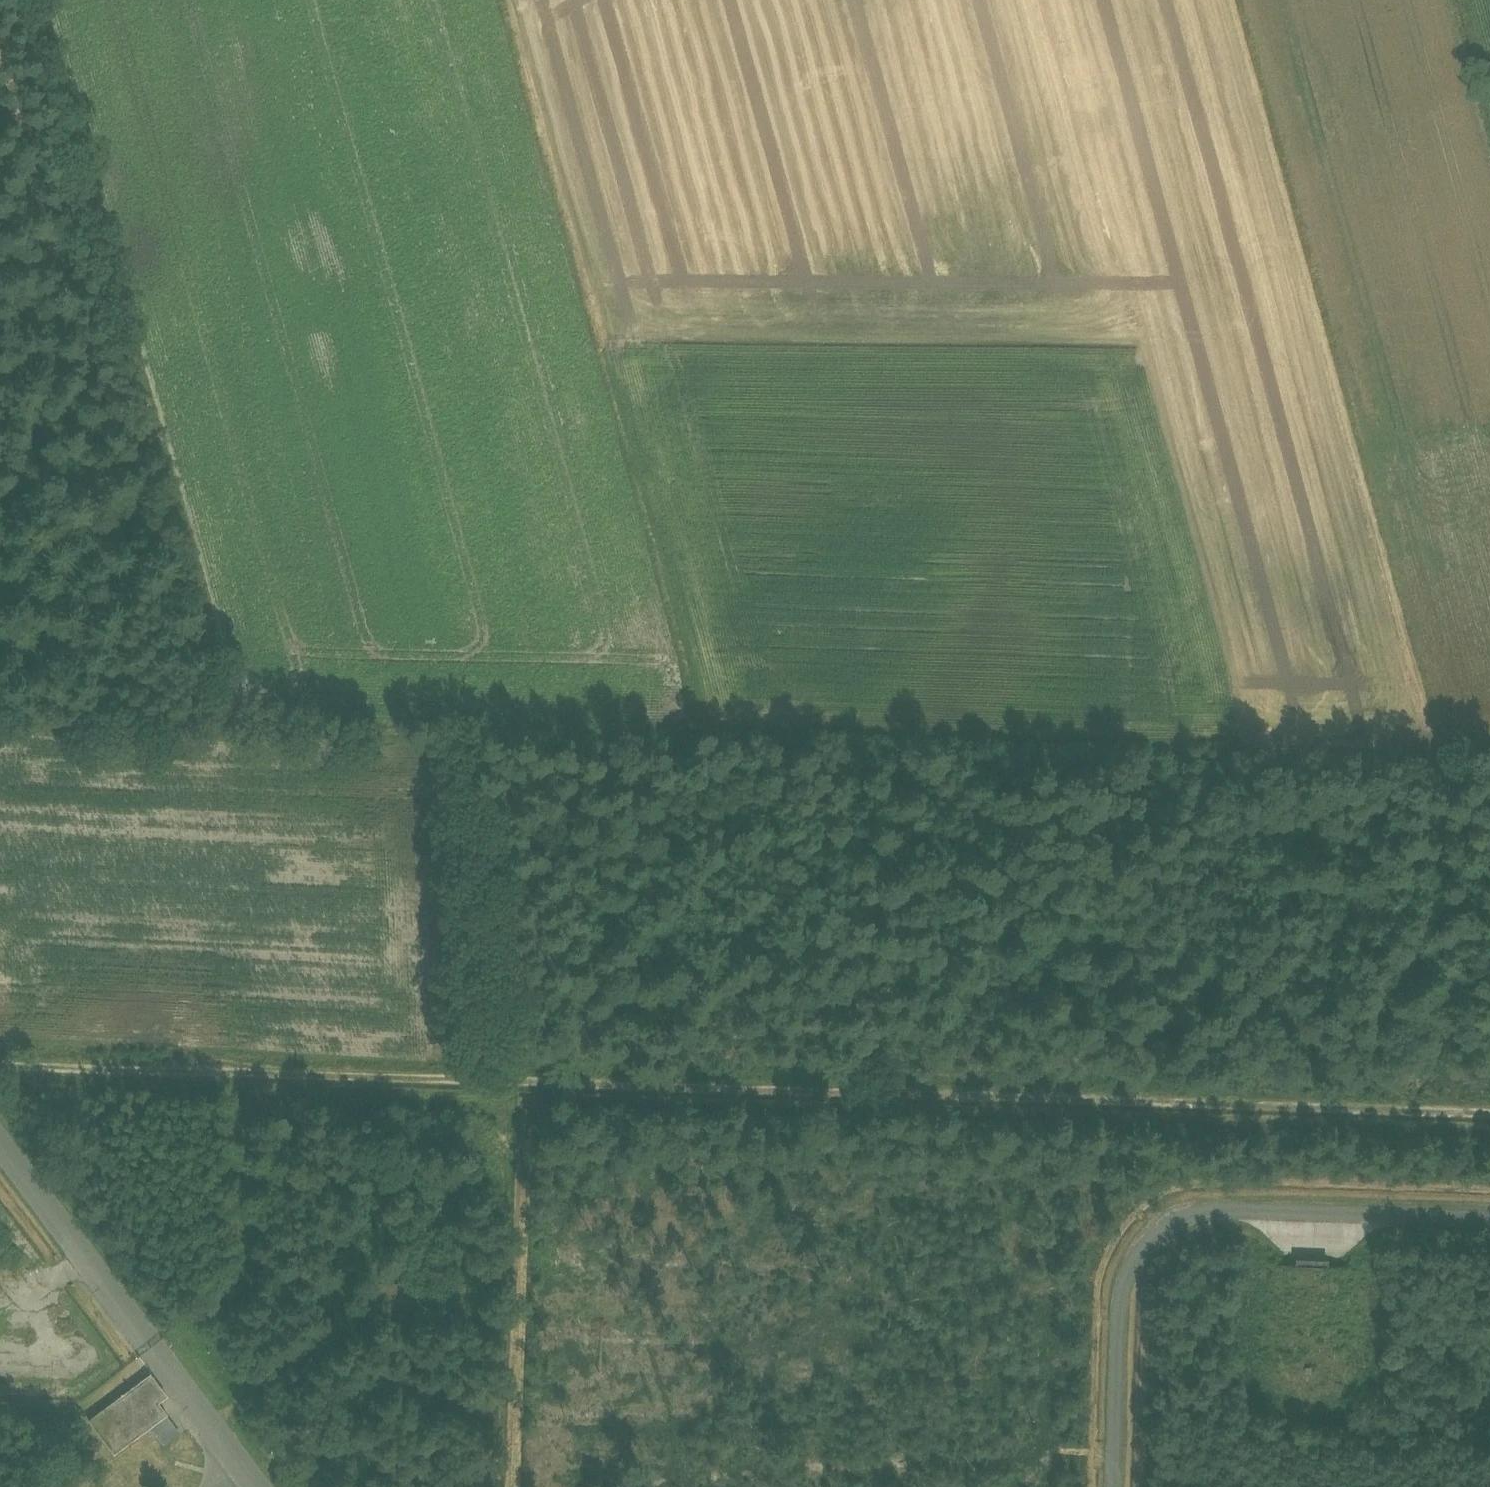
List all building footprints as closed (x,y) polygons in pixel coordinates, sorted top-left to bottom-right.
[(170,1405),(153,1383),(87,1433),(110,1464),(167,1422),(160,1412),(170,1405)]
